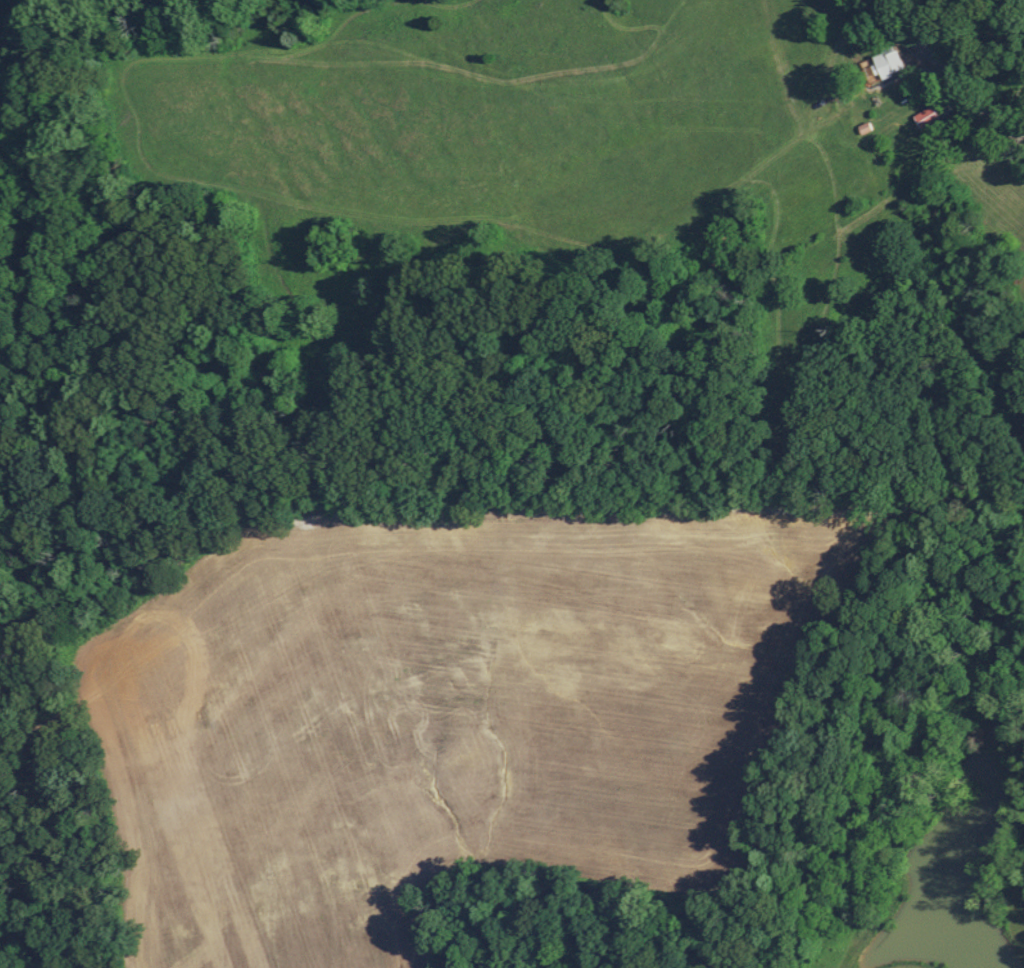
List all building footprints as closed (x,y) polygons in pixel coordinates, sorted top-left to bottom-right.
[(872,55),(873,73),(896,72),(895,46),(877,47),(877,54),(872,55)] [(911,115),(919,131),(943,118),(935,103),(911,115)]
